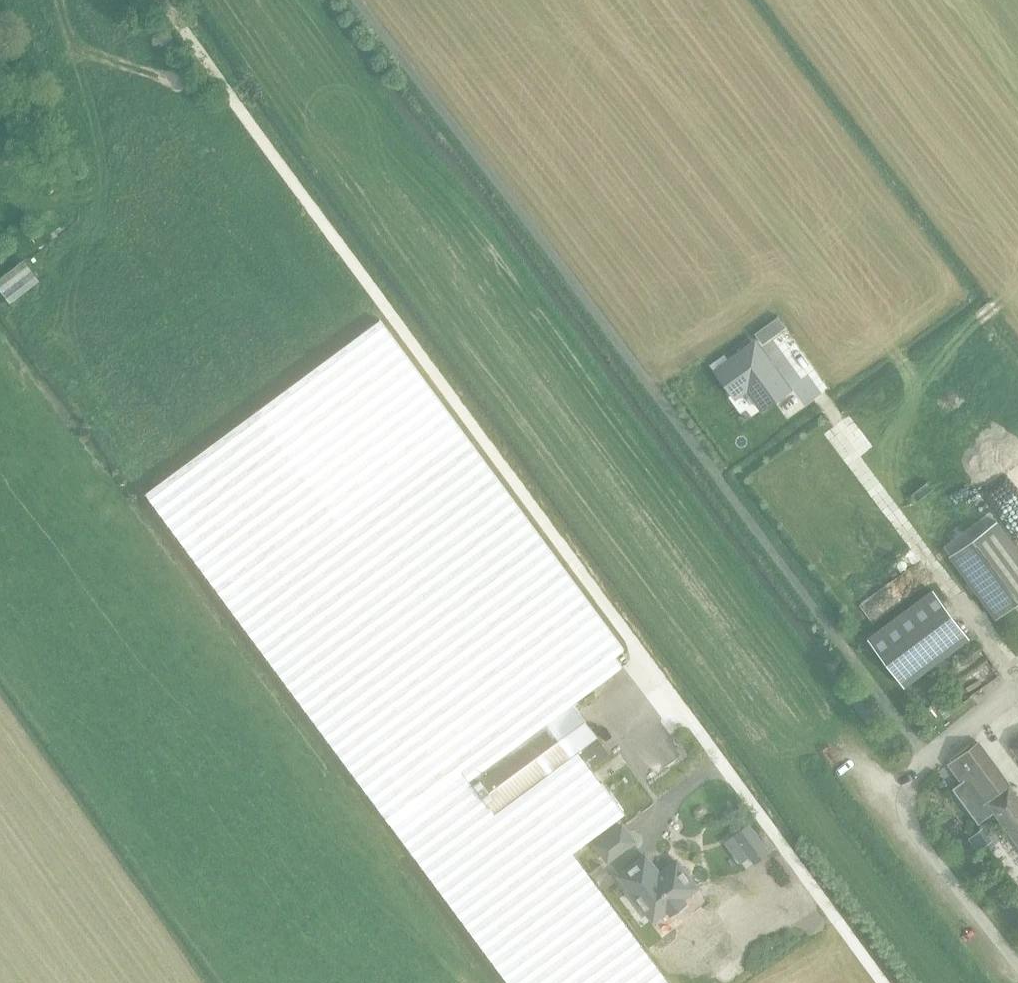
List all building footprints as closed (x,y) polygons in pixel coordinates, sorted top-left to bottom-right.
[(23,259),(0,277),(0,289),(10,303),(39,280),(23,259)] [(573,854),(624,815),(590,769),(609,755),(571,705),(621,668),(613,658),(622,650),(380,323),(144,494),(507,982),(670,982),(573,854)] [(763,327),(755,333),(762,343),(770,337),(763,327)] [(708,384),(706,386),(723,407),(737,397),(755,421),(779,404),(743,359),(708,384)] [(949,557),(995,619),(1017,602),(1017,551),(996,522),(949,557)] [(904,687),(968,639),(932,591),(868,639),(904,687)] [(977,741),(948,762),(962,781),(952,788),(978,823),(994,812),(1017,845),(1017,797),(977,741)] [(749,824),(733,836),(749,857),(765,845),(749,824)] [(597,846),(608,861),(633,841),(622,827),(597,846)] [(977,833),(971,838),(980,850),(987,846),(977,833)] [(668,909),(672,914),(675,915),(678,913),(683,909),(685,907),(686,903),(682,898),(696,887),(677,863),(664,872),(656,871),(645,857),(620,877),(643,906),(646,903),(655,916),(652,918),(654,920),(668,909)]
